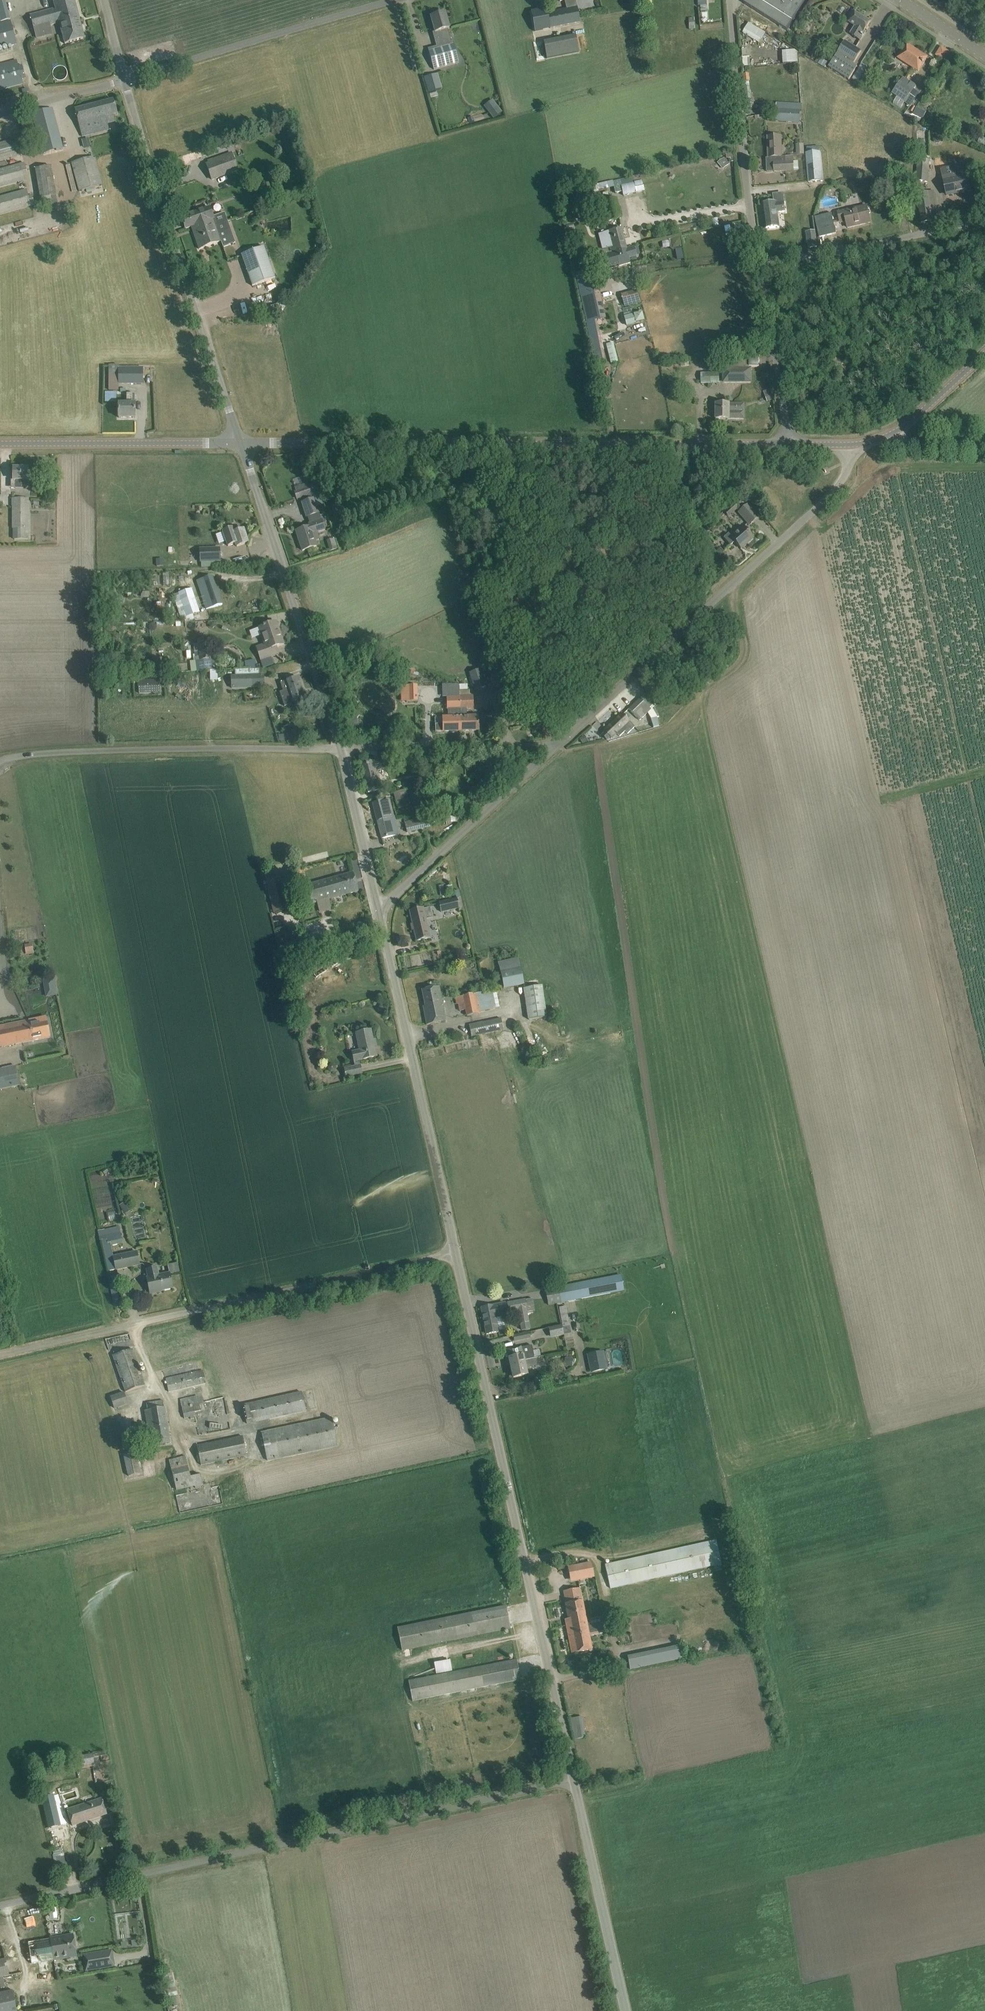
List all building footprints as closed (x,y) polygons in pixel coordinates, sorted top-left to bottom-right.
[(55,8),(30,15),(34,30),(59,23),(65,44),(85,38),(74,0),(53,0),(55,8)] [(744,3),(787,31),(807,0),(746,0),(744,3)] [(10,19),(5,1),(0,2),(0,20),(0,22),(10,19)] [(547,8),(531,11),(535,32),(542,30),(581,23),(577,7),(566,9),(548,13),(547,8)] [(853,11),(848,20),(847,21),(856,26),(851,34),(861,40),(866,32),(865,31),(870,22),(853,11)] [(449,28),(447,22),(445,13),(431,17),(435,32),(432,33),(436,47),(428,49),(434,70),(459,62),(453,42),(451,42),(447,29),(449,28)] [(6,22),(0,23),(0,48),(17,44),(10,21),(6,22)] [(749,23),(742,33),(760,44),(766,33),(749,23)] [(545,57),(578,53),(576,35),(542,40),(545,57)] [(854,62),(861,51),(845,41),(838,52),(854,62)] [(907,45),(902,53),(898,58),(918,71),(926,59),(916,52),(917,51),(907,45)] [(858,67),(837,54),(828,67),(849,80),(858,67)] [(23,84),(21,78),(22,78),(23,79),(25,78),(22,65),(18,66),(17,60),(0,65),(0,90),(23,84)] [(859,68),(852,79),(858,82),(865,72),(859,68)] [(438,73),(424,76),(427,92),(442,89),(438,73)] [(903,78),(897,86),(892,93),(905,102),(916,86),(903,78)] [(927,78),(923,84),(928,88),(932,82),(927,78)] [(484,104),(492,118),(502,112),(493,99),(484,104)] [(109,130),(105,117),(117,114),(113,100),(75,110),(82,137),(109,130)] [(917,108),(913,115),(921,119),(922,119),(926,113),(917,108)] [(62,149),(55,118),(52,109),(33,114),(43,154),(62,149)] [(800,123),(801,111),(777,109),(776,121),(800,123)] [(32,121),(30,117),(21,119),(21,125),(26,140),(36,135),(32,121)] [(781,136),(768,137),(769,163),(774,163),(774,172),(794,171),(793,156),(781,156),(781,136)] [(0,143),(0,161),(17,156),(13,140),(0,143)] [(821,151),(806,153),(809,182),(824,180),(821,151)] [(208,163),(206,164),(212,181),(238,171),(232,152),(207,161),(208,163)] [(916,181),(921,182),(928,183),(930,160),(926,160),(926,154),(918,153),(916,181)] [(72,163),(74,173),(79,191),(102,185),(94,157),(72,163)] [(25,163),(0,170),(0,187),(25,180),(23,174),(27,173),(25,163)] [(962,193),(971,191),(967,170),(963,171),(962,164),(950,167),(951,173),(943,175),(947,195),(962,192),(962,193)] [(55,203),(53,167),(37,168),(39,204),(55,203)] [(635,179),(634,176),(630,177),(597,184),(598,190),(614,186),(616,193),(623,191),(624,196),(644,191),(641,178),(635,179)] [(0,197),(0,214),(35,205),(32,195),(28,197),(26,190),(0,197)] [(934,192),(920,194),(918,194),(921,222),(938,220),(934,192)] [(616,199),(613,200),(612,195),(603,197),(609,221),(621,218),(616,199)] [(776,202),(763,204),(766,229),(780,227),(778,212),(785,211),(784,203),(777,204),(776,202)] [(867,206),(838,213),(840,220),(846,219),(848,228),(871,222),(867,206)] [(210,208),(182,218),(185,229),(199,224),(200,228),(205,226),(206,229),(228,221),(225,212),(213,216),(210,208)] [(831,213),(825,214),(815,217),(817,225),(816,225),(819,237),(836,233),(833,219),(833,218),(832,216),(831,216),(831,213)] [(574,215),(565,214),(564,222),(573,224),(574,215)] [(199,224),(191,227),(199,249),(221,241),(223,247),(235,243),(228,221),(206,229),(205,226),(200,228),(199,224)] [(598,234),(602,250),(610,248),(611,251),(618,249),(619,252),(634,247),(626,249),(621,228),(598,234)] [(815,232),(806,232),(808,248),(817,246),(815,232)] [(680,237),(669,240),(670,249),(673,250),(675,250),(677,260),(684,259),(680,237)] [(275,278),(264,247),(241,255),(252,286),(275,278)] [(637,256),(634,247),(619,252),(618,249),(611,251),(610,248),(602,250),(596,252),(602,271),(630,263),(629,258),(637,256)] [(595,270),(577,273),(592,348),(602,346),(597,320),(606,318),(595,270)] [(636,290),(620,294),(624,307),(639,302),(636,290)] [(644,321),(642,312),(633,314),(636,323),(644,321)] [(752,359),(722,360),(723,383),(752,383),(752,367),(759,367),(759,359),(752,359)] [(143,368),(133,368),(119,368),(119,365),(109,365),(109,390),(119,390),(119,384),(143,384),(143,368)] [(701,373),(702,383),(720,382),(719,372),(701,373)] [(767,401),(774,400),(771,388),(764,390),(767,401)] [(117,391),(104,391),(104,402),(117,402),(117,391)] [(135,394),(127,394),(127,404),(119,404),(119,418),(135,418),(135,394)] [(715,404),(715,419),(746,419),(746,411),(736,411),(736,404),(715,404)] [(13,468),(13,478),(13,480),(16,481),(15,488),(24,489),(24,481),(29,481),(29,469),(13,468)] [(294,491),(297,499),(315,493),(312,485),(294,491)] [(13,498),(13,508),(13,529),(29,529),(29,498),(13,498)] [(302,503),(307,517),(319,513),(315,499),(302,503)] [(729,506),(734,512),(736,510),(743,519),(744,518),(750,525),(759,517),(753,511),(757,507),(751,501),(747,504),(748,504),(744,507),(738,499),(729,506)] [(308,523),(309,527),(296,531),(303,551),(317,546),(313,533),(326,529),(322,519),(308,523)] [(753,538),(747,531),(743,526),(731,536),(728,533),(723,538),(730,545),(735,541),(741,549),(753,538)] [(223,532),(225,538),(227,544),(235,542),(237,547),(248,543),(243,529),(234,533),(233,528),(223,532)] [(699,542),(692,545),(695,551),(702,548),(699,542)] [(220,561),(220,549),(199,549),(199,562),(205,562),(205,567),(216,567),(216,562),(220,561)] [(210,576),(201,579),(197,581),(206,609),(221,602),(210,576)] [(191,589),(173,595),(181,618),(183,618),(192,615),(199,612),(199,611),(191,589)] [(276,622),(267,625),(259,628),(265,645),(256,648),(261,660),(278,654),(276,647),(284,645),(276,622)] [(198,643),(194,644),(194,651),(196,661),(197,671),(201,670),(213,669),(212,659),(209,639),(198,640),(198,643)] [(278,666),(266,669),(268,676),(280,674),(278,666)] [(407,666),(405,672),(413,675),(414,672),(415,669),(407,666)] [(487,686),(481,669),(469,673),(475,690),(487,686)] [(252,675),(231,675),(231,681),(232,688),(236,688),(252,687),(252,675)] [(305,700),(297,677),(280,683),(283,691),(288,690),(293,704),(305,700)] [(138,681),(139,693),(151,693),(150,680),(138,681)] [(418,701),(417,685),(406,686),(407,702),(418,701)] [(651,709),(655,705),(645,694),(641,698),(640,698),(629,709),(639,720),(651,710),(651,709)] [(473,695),(460,696),(461,717),(461,731),(486,730),(485,717),(478,717),(478,716),(467,717),(466,709),(473,709),(473,695)] [(442,725),(435,725),(435,732),(461,731),(461,717),(460,696),(447,697),(447,709),(448,709),(448,717),(442,718),(442,725)] [(656,717),(651,718),(653,727),(661,725),(659,717),(656,709),(653,711),(656,717)] [(629,722),(629,721),(622,713),(604,731),(606,732),(602,736),(611,735),(610,737),(611,738),(617,733),(620,736),(625,731),(627,734),(634,727),(629,722)] [(359,724),(356,716),(349,718),(352,726),(359,724)] [(384,758),(375,760),(361,764),(368,793),(382,789),(377,770),(386,768),(384,758)] [(412,797),(407,798),(405,789),(393,793),(398,808),(409,805),(409,804),(413,803),(412,797)] [(390,799),(373,803),(382,839),(398,834),(390,799)] [(428,827),(426,817),(404,822),(407,832),(428,827)] [(280,870),(265,874),(274,913),(289,910),(280,870)] [(353,873),(344,875),(306,886),(311,904),(358,891),(353,873)] [(441,912),(459,908),(457,898),(456,898),(439,902),(441,912)] [(434,906),(430,907),(423,909),(423,908),(410,911),(417,941),(430,938),(425,919),(432,917),(431,914),(435,913),(434,906)] [(24,947),(25,954),(33,952),(31,945),(24,947)] [(340,962),(335,955),(311,971),(317,979),(340,962)] [(504,988),(524,984),(518,958),(498,962),(504,988)] [(57,994),(54,979),(43,981),(46,996),(57,994)] [(524,988),(528,1019),(547,1016),(542,985),(524,988)] [(439,986),(432,988),(422,990),(425,1006),(423,1006),(427,1025),(446,1021),(439,986)] [(456,1004),(458,1004),(459,1011),(466,1009),(467,1016),(479,1014),(479,1012),(493,1009),(490,991),(475,994),(455,998),(456,1004)] [(48,1027),(46,1017),(0,1026),(0,1047),(50,1037),(48,1027)] [(469,1025),(472,1036),(504,1030),(501,1018),(469,1025)] [(371,1030),(361,1032),(356,1033),(360,1050),(351,1052),(355,1067),(344,1069),(346,1077),(362,1073),(359,1060),(376,1056),(371,1030)] [(0,1069),(0,1089),(19,1085),(19,1083),(16,1068),(15,1066),(0,1069)] [(104,1240),(103,1240),(109,1271),(111,1271),(117,1269),(139,1265),(136,1252),(114,1257),(111,1245),(122,1242),(119,1233),(103,1236),(104,1240)] [(177,1263),(167,1265),(169,1273),(179,1271),(177,1263)] [(169,1273),(158,1275),(156,1268),(147,1270),(149,1278),(147,1278),(150,1292),(162,1290),(172,1287),(169,1273)] [(624,1290),(622,1281),(621,1276),(608,1278),(545,1290),(548,1305),(610,1293),(610,1292),(624,1290)] [(534,1306),(532,1299),(508,1303),(509,1311),(517,1309),(518,1313),(515,1314),(517,1324),(520,1323),(521,1331),(530,1329),(526,1308),(534,1306)] [(493,1304),(494,1306),(482,1308),(487,1334),(498,1332),(496,1318),(508,1316),(505,1302),(493,1304)] [(571,1332),(566,1307),(559,1308),(564,1333),(571,1332)] [(561,1325),(548,1328),(551,1338),(563,1335),(561,1325)] [(524,1361),(535,1358),(532,1345),(521,1348),(520,1347),(505,1350),(507,1360),(509,1359),(511,1365),(524,1362),(524,1361)] [(113,1356),(126,1392),(145,1385),(132,1349),(113,1356)] [(606,1368),(602,1352),(588,1355),(591,1372),(606,1368)] [(537,1358),(535,1358),(524,1361),(524,1362),(511,1365),(513,1378),(527,1375),(526,1368),(538,1365),(537,1358)] [(206,1383),(203,1370),(166,1379),(169,1392),(206,1383)] [(124,1392),(122,1393),(111,1397),(115,1408),(128,1404),(124,1392)] [(247,1424),(306,1411),(301,1392),(243,1405),(247,1424)] [(197,1396),(180,1399),(184,1419),(190,1417),(191,1419),(194,1418),(194,1416),(195,1416),(195,1412),(200,1411),(197,1396)] [(170,1443),(165,1410),(165,1407),(164,1408),(163,1401),(146,1403),(147,1410),(145,1411),(149,1432),(152,1432),(154,1445),(170,1443)] [(268,1460),(338,1446),(332,1418),(262,1432),(268,1460)] [(201,1465),(247,1455),(243,1436),(197,1446),(201,1465)] [(129,1476),(140,1473),(136,1454),(124,1457),(129,1476)] [(190,1476),(185,1456),(169,1460),(176,1490),(195,1485),(195,1487),(201,1485),(200,1483),(203,1483),(200,1473),(190,1476)] [(716,1540),(615,1563),(605,1565),(610,1588),(722,1564),(716,1540)] [(571,1582),(595,1577),(592,1562),(568,1567),(571,1582)] [(567,1625),(567,1626),(576,1624),(577,1629),(605,1624),(604,1617),(586,1620),(580,1588),(564,1591),(570,1625),(567,1625)] [(402,1650),(511,1628),(506,1606),(398,1629),(402,1650)] [(576,1624),(567,1626),(569,1638),(572,1637),(576,1653),(592,1649),(589,1635),(607,1632),(605,1624),(577,1629),(576,1624)] [(628,1657),(630,1670),(685,1658),(683,1645),(628,1657)] [(517,1660),(507,1662),(409,1681),(412,1701),(521,1679),(517,1660)] [(585,1737),(582,1717),(571,1718),(574,1739),(585,1737)] [(92,1754),(81,1756),(82,1766),(94,1765),(92,1754)] [(60,1825),(54,1796),(42,1799),(49,1828),(60,1825)] [(107,1814),(104,1805),(102,1798),(67,1810),(72,1826),(107,1814)] [(68,1828),(51,1831),(52,1838),(70,1834),(68,1828)] [(49,1938),(53,1960),(77,1956),(73,1934),(49,1938)] [(49,1938),(31,1942),(35,1963),(38,1963),(40,1972),(50,1971),(49,1961),(53,1960),(49,1938)] [(82,1954),(85,1972),(103,1969),(100,1951),(82,1954)] [(0,1960),(0,1977),(9,1975),(5,1959),(0,1960)] [(0,1993),(0,2010),(17,2010),(12,1991),(0,1993)]
